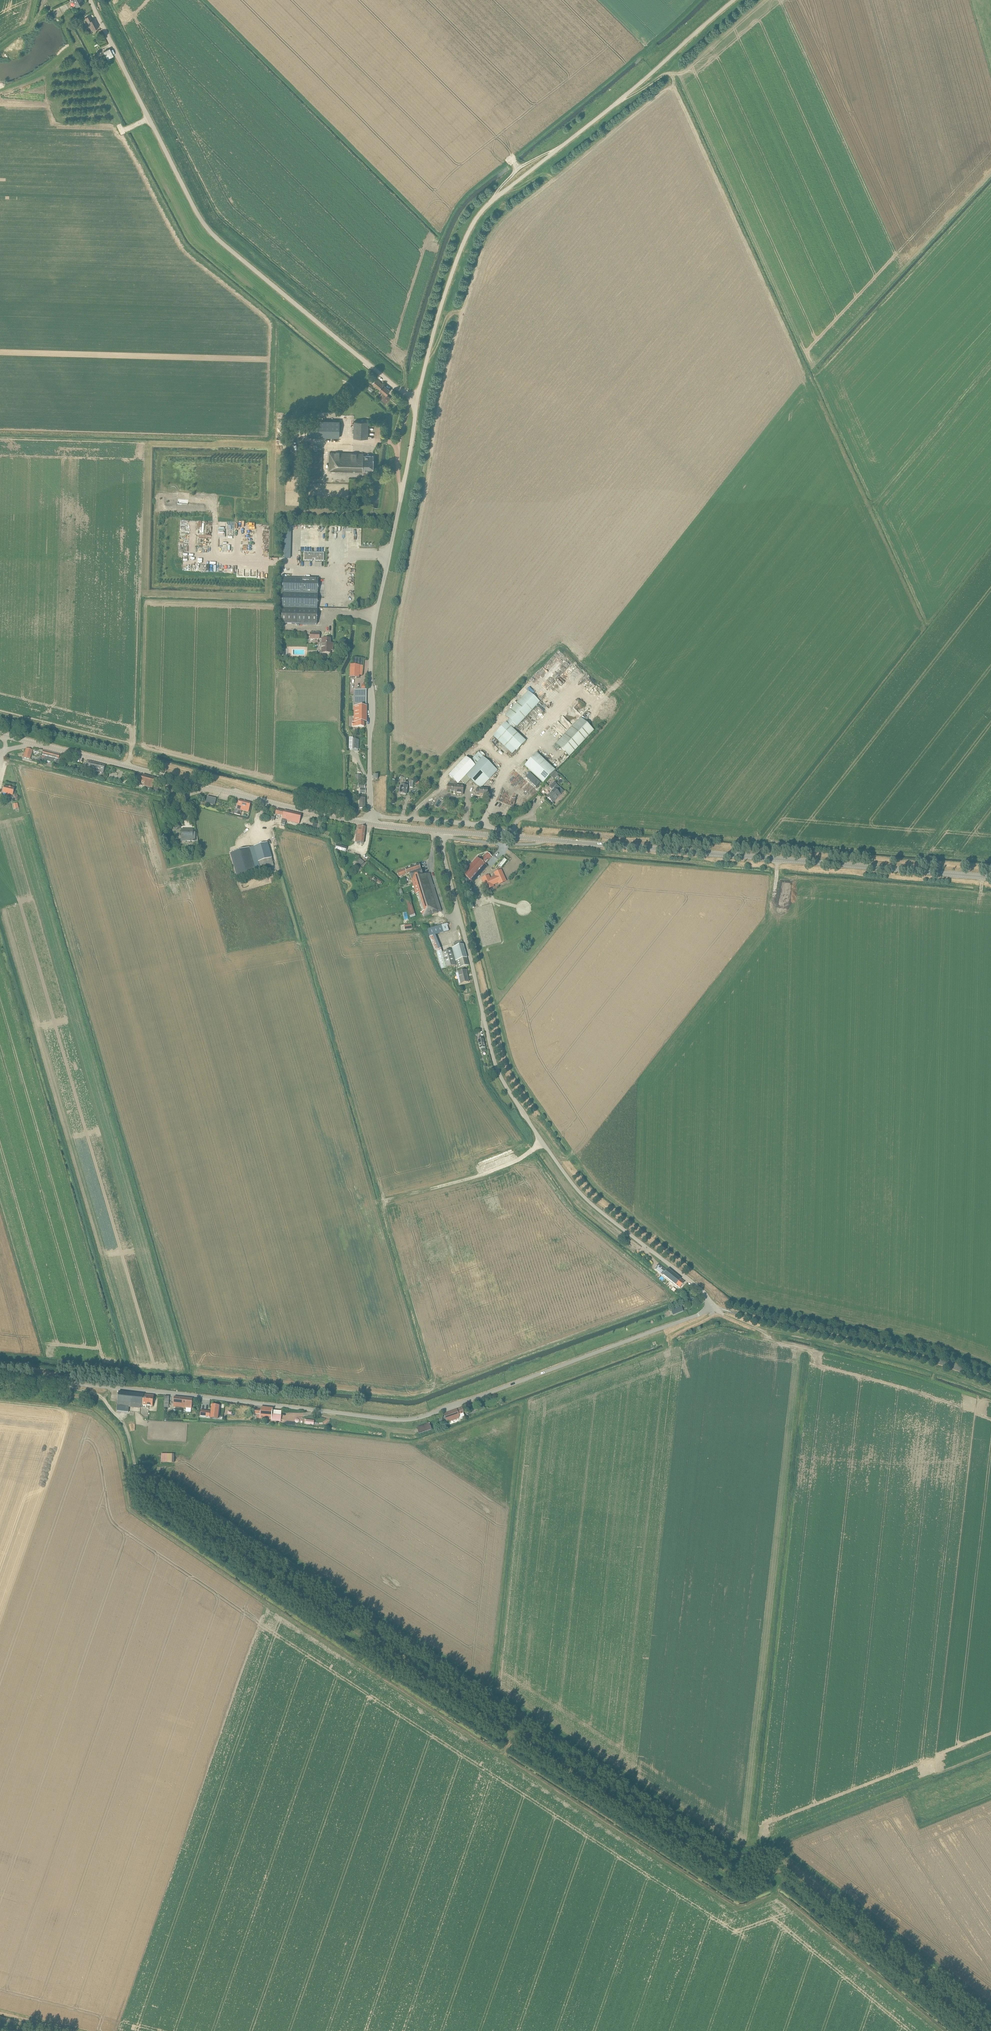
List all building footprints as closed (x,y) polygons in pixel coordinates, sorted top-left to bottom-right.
[(91,30),(99,27),(95,18),(92,19),(90,15),(85,18),(91,30)] [(104,51),(107,58),(113,55),(109,48),(104,51)] [(373,383),(380,389),(383,385),(376,379),(373,383)] [(390,390),(384,385),(383,385),(380,389),(379,389),(383,392),(379,397),(386,402),(390,397),(386,394),(390,390)] [(340,420),(310,420),(309,436),(339,437),(340,420)] [(368,421),(354,421),(354,437),(368,437),(368,421)] [(364,452),(329,452),(329,470),(363,471),(363,470),(373,470),(373,455),(363,455),(364,452)] [(178,499),(178,504),(187,505),(189,495),(186,495),(186,500),(178,499)] [(324,553),(304,553),(304,561),(312,561),(313,559),(315,559),(315,561),(324,561),(324,560),(324,553)] [(283,602),(283,608),(317,609),(317,608),(318,603),(318,579),(284,579),(283,584),(283,602)] [(282,610),(282,623),(317,624),(317,611),(317,609),(283,608),(282,609),(282,610)] [(322,639),(322,653),(330,654),(331,650),(333,651),(333,646),(333,643),(331,643),(331,639),(322,639)] [(350,677),(359,678),(360,666),(353,665),(351,665),(350,677)] [(354,722),(352,722),(352,726),(355,726),(364,726),(364,722),(365,722),(366,722),(367,722),(367,707),(367,706),(366,706),(366,690),(361,690),(360,690),(355,690),(355,706),(354,706),(354,722)] [(506,722),(504,725),(493,736),(512,754),(516,750),(517,751),(526,741),(513,729),(516,726),(517,726),(540,702),(532,695),(528,691),(505,715),(509,719),(506,723),(506,722)] [(598,714),(593,720),(596,723),(602,717),(598,714)] [(581,718),(556,744),(569,757),(594,731),(590,727),(581,718)] [(350,737),(350,749),(352,749),(359,750),(359,740),(357,740),(357,738),(354,738),(354,740),(353,740),(353,737),(350,737)] [(29,760),(32,750),(26,748),(23,758),(29,760)] [(56,763),(56,762),(57,759),(58,759),(60,754),(43,750),(41,759),(56,763)] [(449,771),(447,774),(449,776),(452,779),(447,785),(448,786),(448,792),(456,792),(456,795),(462,795),(463,787),(455,786),(457,784),(458,784),(461,781),(466,775),(470,779),(476,785),(481,788),(497,770),(479,752),(470,761),(468,759),(466,757),(451,773),(449,771)] [(525,761),(520,766),(522,768),(523,768),(525,766),(544,783),(550,776),(555,771),(556,770),(537,753),(527,763),(525,761)] [(86,760),(84,768),(91,770),(100,772),(103,773),(105,765),(86,760)] [(558,774),(555,771),(550,776),(554,779),(558,774)] [(530,773),(525,777),(536,787),(540,783),(530,773)] [(153,788),(155,777),(143,774),(143,776),(138,774),(136,780),(142,781),(141,785),(153,788)] [(546,797),(553,803),(560,795),(553,788),(556,785),(554,782),(549,788),(553,790),(546,797)] [(14,788),(4,786),(2,793),(7,794),(6,796),(8,797),(9,795),(12,795),(14,788)] [(215,805),(216,798),(208,797),(206,804),(215,805)] [(242,810),(249,812),(251,802),(239,799),(237,809),(235,809),(234,814),(240,815),(240,813),(241,813),(242,810)] [(281,823),(285,824),(286,824),(286,821),(299,824),(302,814),(285,810),(285,811),(277,809),(276,815),(283,816),(281,823)] [(179,820),(176,821),(176,822),(178,827),(178,828),(182,827),(181,825),(184,824),(182,819),(179,820)] [(321,831),(321,828),(322,825),(323,821),(319,820),(318,824),(313,823),(312,829),(321,831)] [(355,832),(355,834),(356,835),(355,843),(364,844),(366,827),(357,826),(356,833),(355,832)] [(193,830),(182,829),(181,837),(181,841),(186,841),(189,841),(193,841),(195,841),(195,832),(193,832),(193,830)] [(254,847),(260,867),(267,864),(268,867),(274,866),(267,843),(254,847)] [(254,847),(250,848),(256,870),(260,869),(260,867),(254,847)] [(230,853),(237,877),(257,872),(256,870),(250,848),(230,853)] [(464,875),(462,877),(467,882),(468,883),(471,881),(485,865),(492,857),(487,853),(481,861),(477,858),(463,874),(464,875)] [(360,859),(354,866),(359,871),(362,868),(361,868),(365,863),(360,859)] [(423,917),(442,911),(429,873),(423,875),(419,864),(397,872),(398,877),(409,874),(412,883),(416,894),(417,894),(418,893),(424,911),(423,912),(422,912),(423,917)] [(489,875),(481,878),(487,890),(494,887),(493,885),(498,883),(499,885),(506,881),(501,869),(493,873),(495,876),(490,878),(489,875)] [(430,937),(435,951),(436,952),(437,952),(440,964),(442,969),(456,965),(452,950),(442,953),(441,948),(435,935),(449,931),(447,924),(428,929),(430,937)] [(462,941),(458,942),(453,944),(454,947),(452,948),(458,968),(469,965),(462,941)] [(461,984),(469,982),(466,970),(458,972),(461,984)] [(680,1288),(683,1284),(685,1282),(668,1269),(667,1270),(659,1264),(655,1269),(676,1285),(680,1288)] [(673,1314),(673,1315),(683,1311),(682,1306),(671,1311),(669,1312),(670,1315),(673,1314)] [(128,1412),(129,1407),(140,1409),(140,1407),(142,1407),(143,1405),(153,1406),(154,1395),(119,1392),(118,1405),(117,1411),(128,1412)] [(191,1408),(192,1408),(192,1398),(174,1397),(174,1407),(186,1408),(186,1411),(191,1412),(191,1408)] [(210,1415),(210,1418),(218,1419),(220,1405),(212,1404),(211,1413),(210,1415)] [(272,1415),(272,1410),(273,1408),(261,1407),(261,1409),(255,1408),(255,1414),(257,1414),(257,1418),(271,1419),(271,1420),(281,1421),(281,1416),(281,1412),(274,1411),(273,1415),(272,1415)] [(444,1414),(447,1421),(447,1423),(460,1418),(460,1419),(465,1417),(463,1413),(464,1413),(462,1407),(444,1414)] [(432,1430),(430,1425),(429,1423),(417,1427),(419,1434),(432,1430)] [(161,1453),(161,1459),(161,1462),(171,1462),(174,1462),(174,1453),(161,1453)]
